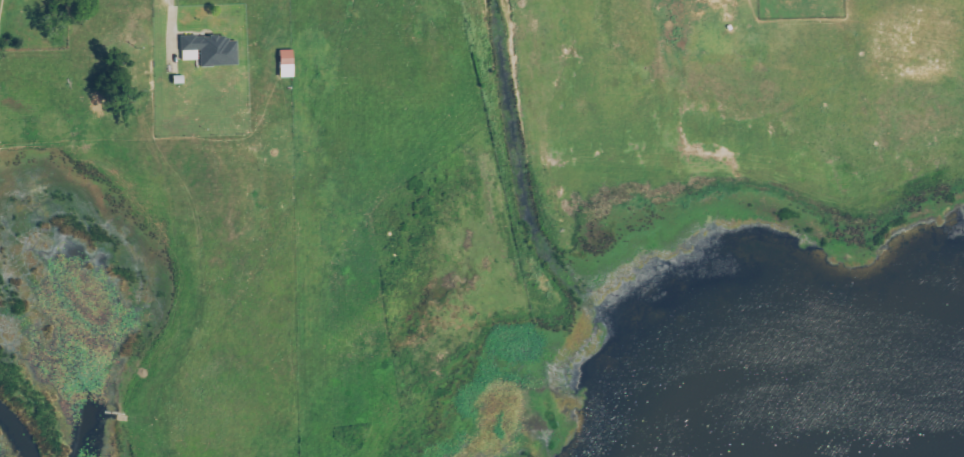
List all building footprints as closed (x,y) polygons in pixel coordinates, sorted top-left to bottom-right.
[(181,60),(199,59),(199,67),(238,65),(236,40),(226,41),(226,34),(180,36),(181,60)] [(280,77),(293,77),(293,50),(279,50),(280,77)]
